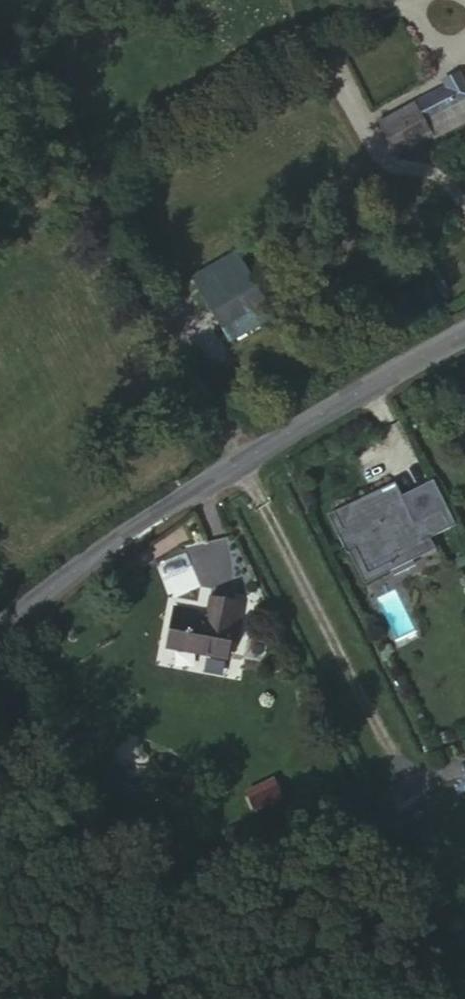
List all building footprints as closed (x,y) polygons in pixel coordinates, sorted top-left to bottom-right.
[(460,72),(444,81),(446,86),(415,102),(416,104),(380,124),(397,154),(431,136),(426,124),(464,103),(464,81),(460,72)] [(464,124),(464,103),(426,124),(431,136),(434,140),(464,124)] [(215,322),(227,316),(244,307),(216,259),(188,274),(215,322)] [(215,322),(226,341),(238,334),(227,316),(215,322)] [(448,531),(454,527),(431,482),(398,497),(411,522),(438,510),(448,531)] [(411,522),(398,497),(392,485),(332,514),(340,531),(335,533),(345,556),(347,554),(354,551),(366,575),(393,563),(423,548),(421,543),(430,539),(443,533),(448,531),(438,510),(411,522)] [(340,531),(332,514),(327,516),(335,533),(340,531)] [(435,551),(430,539),(421,543),(423,548),(393,563),(366,575),(354,551),(347,554),(362,586),(435,551)] [(195,610),(174,606),(166,647),(225,659),(230,640),(236,641),(243,604),(209,597),(205,619),(194,617),(195,610)] [(286,810),(275,787),(250,799),(260,822),(286,810)]
